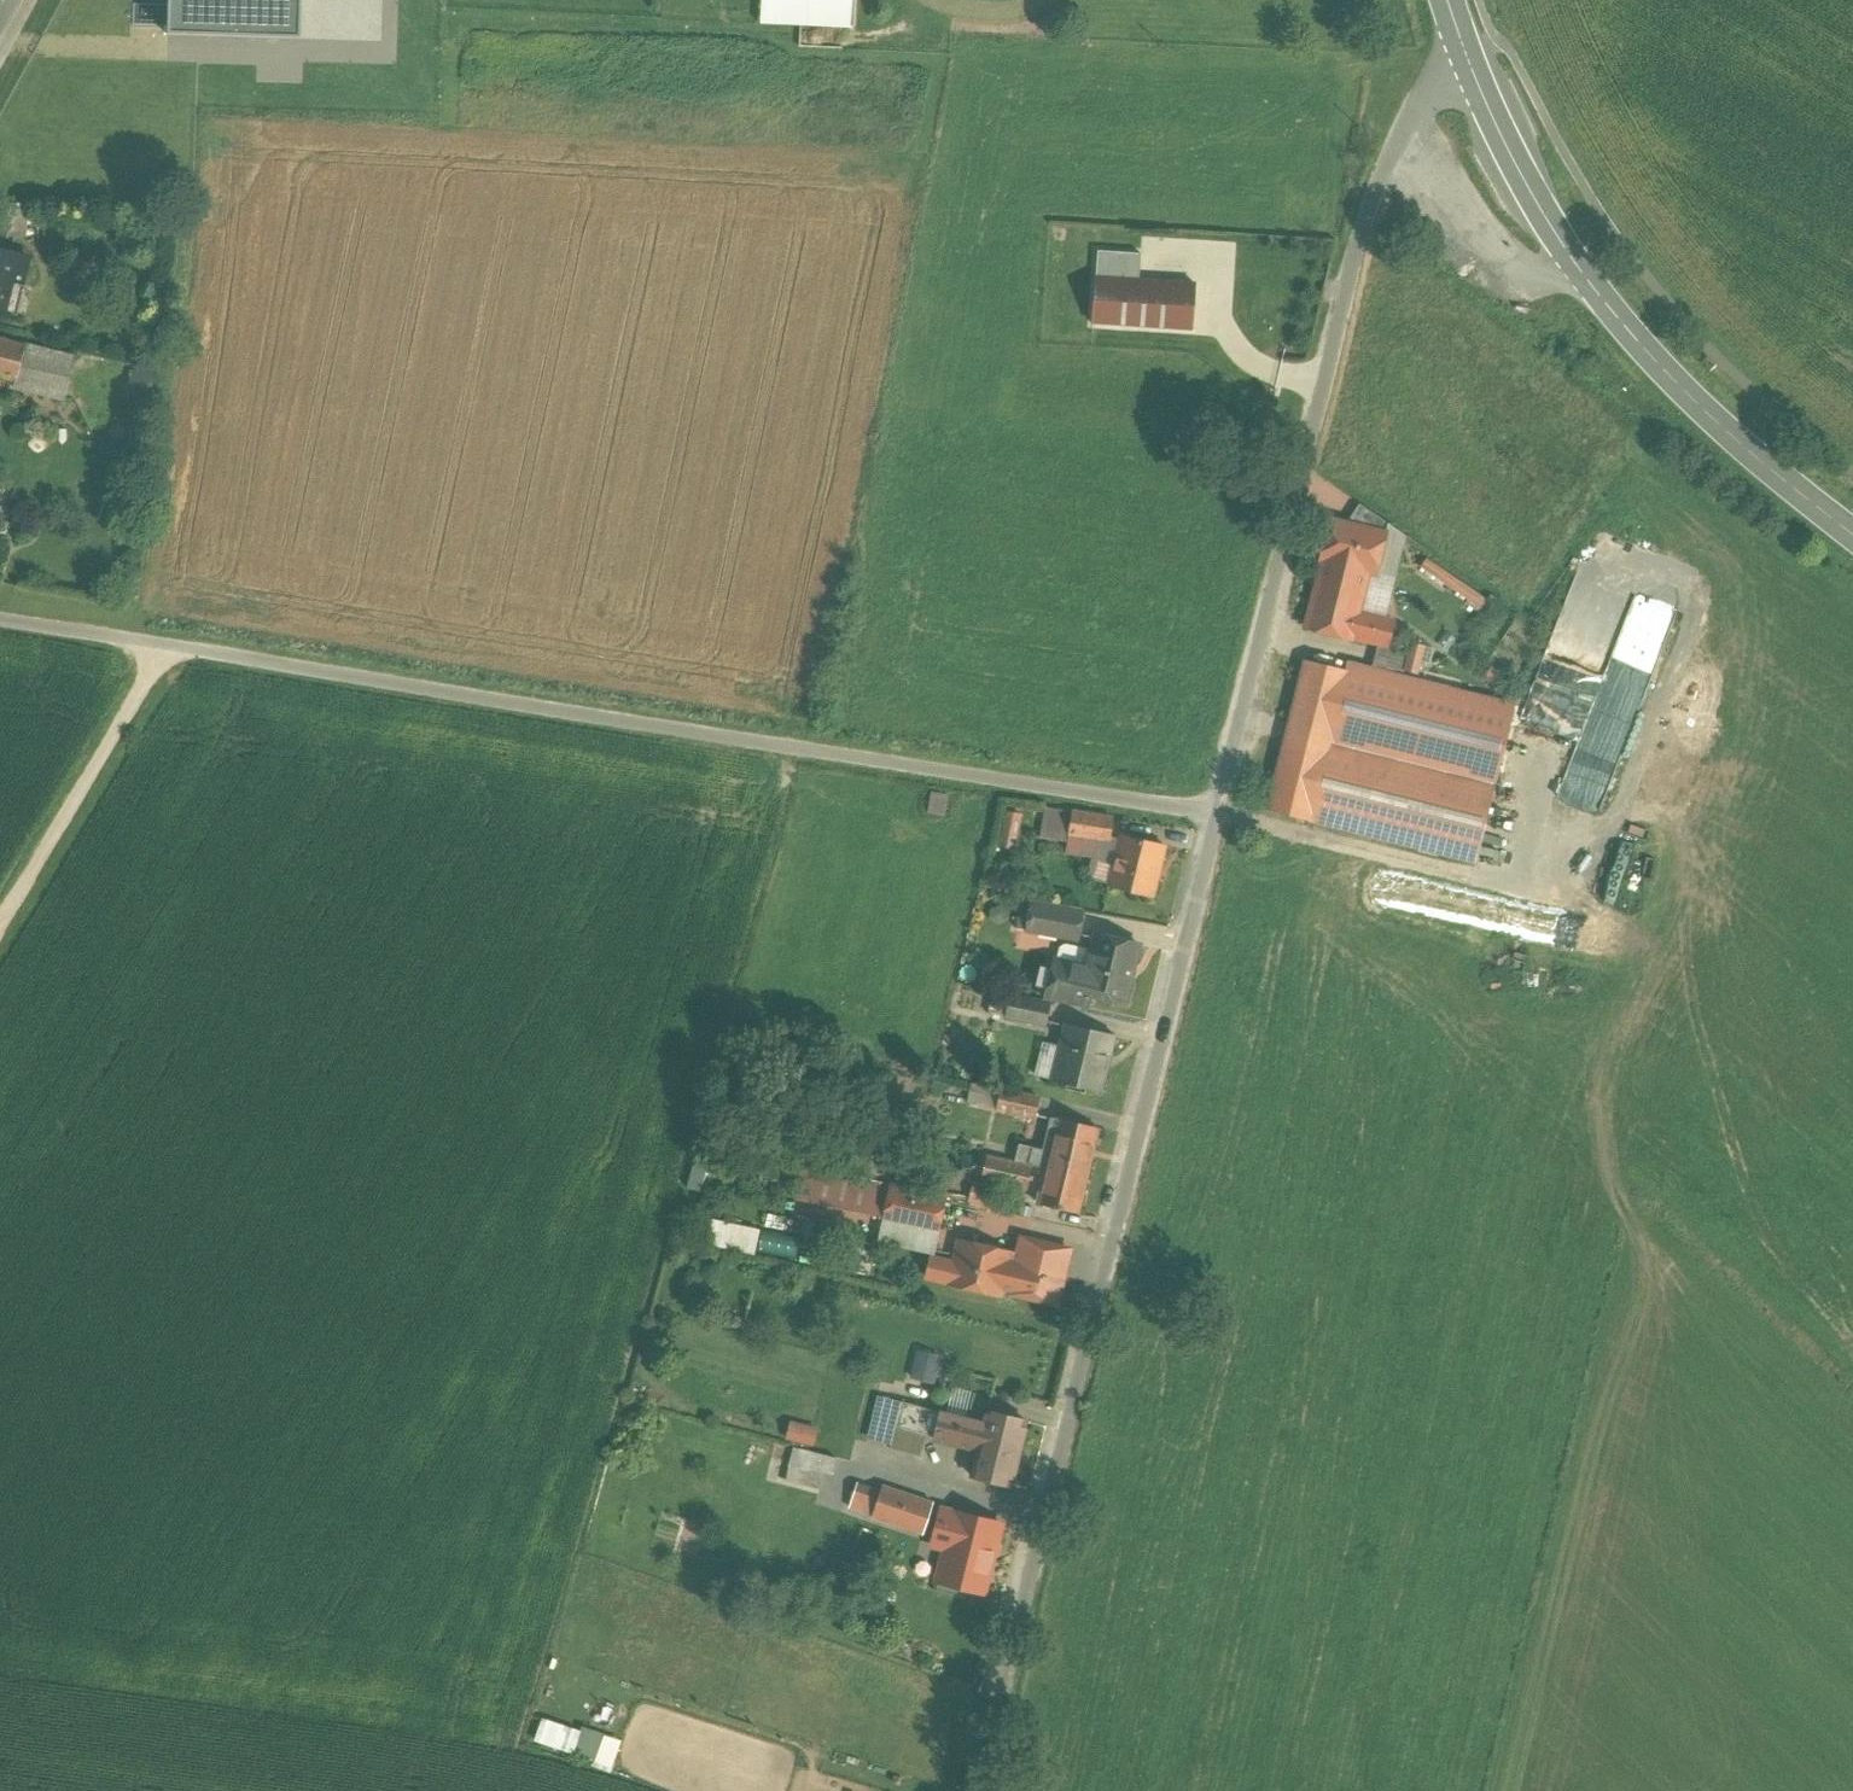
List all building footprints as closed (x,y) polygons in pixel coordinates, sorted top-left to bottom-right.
[(169,5),(133,4),(133,25),(168,26),(168,35),(303,40),(305,0),(169,0),(169,5)] [(757,26),(827,28),(827,29),(849,29),(850,0),(757,0),(757,26)] [(0,251),(0,319),(15,323),(30,259),(0,251)] [(1194,285),(1096,279),(1093,324),(1191,330),(1194,285)] [(0,339),(0,381),(16,385),(24,345),(0,339)] [(1382,533),(1321,517),(1310,561),(1313,561),(1296,628),(1383,650),(1391,618),(1355,609),(1363,578),(1370,579),(1382,533)] [(1548,645),(1522,719),(1538,725),(1560,726),(1572,731),(1580,731),(1600,678),(1582,672),(1582,680),(1575,699),(1555,692),(1557,667),(1544,703),(1548,645)] [(1514,703),(1302,655),(1265,817),(1476,866),(1495,784),(1514,703)] [(1111,827),(1070,820),(1064,857),(1093,861),(1095,845),(1107,846),(1111,827)] [(1162,850),(1119,840),(1107,893),(1150,903),(1162,850)] [(1080,912),(1033,905),(1028,937),(1075,944),(1080,912)] [(1140,952),(1095,940),(1087,968),(1053,959),(1042,1001),(1085,1013),(1088,1001),(1124,1011),(1140,952)] [(1110,1041),(1063,1031),(1053,1080),(1100,1089),(1110,1041)] [(1042,1093),(1002,1085),(997,1108),(1037,1117),(1042,1093)] [(1052,1123),(1033,1212),(1075,1220),(1096,1132),(1052,1123)] [(693,1152),(687,1186),(700,1188),(706,1155),(693,1152)] [(890,1189),(807,1171),(801,1198),(883,1216),(878,1237),(935,1250),(947,1195),(891,1183),(890,1189)] [(703,1216),(697,1241),(752,1254),(758,1229),(703,1216)] [(949,1262),(928,1258),(920,1288),(996,1306),(998,1298),(1058,1312),(1075,1250),(1015,1236),(1010,1252),(955,1239),(949,1262)] [(935,1383),(940,1354),(914,1349),(909,1378),(935,1383)] [(867,1382),(855,1443),(918,1458),(932,1407),(901,1401),(905,1389),(867,1382)] [(940,1415),(933,1441),(973,1450),(965,1480),(1007,1490),(1024,1423),(984,1413),(981,1425),(940,1415)] [(786,1421),(783,1439),(812,1443),(815,1425),(786,1421)] [(833,1458),(791,1448),(783,1482),(814,1490),(818,1476),(828,1478),(833,1458)] [(999,1526),(853,1489),(847,1514),(946,1540),(936,1580),(982,1592),(999,1526)] [(540,1714),(531,1741),(610,1767),(619,1741),(540,1714)]
